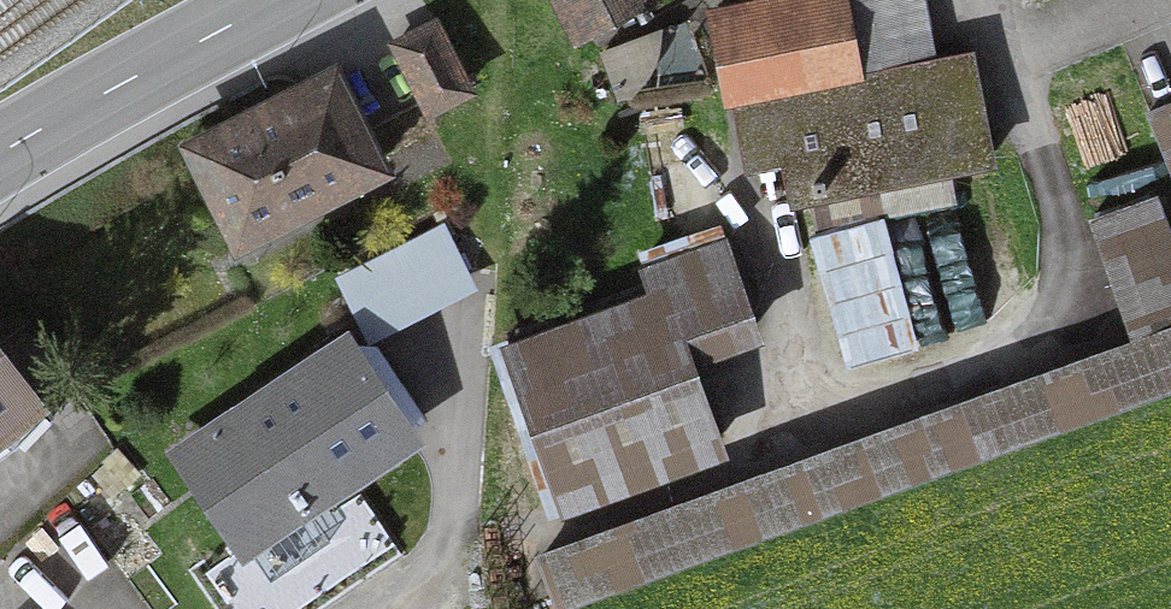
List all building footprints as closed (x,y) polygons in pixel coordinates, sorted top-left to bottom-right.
[(580,32),(644,0),(564,0),(580,32)] [(824,224),(885,212),(878,179),(996,156),(976,52),(856,75),(842,0),(811,0),(762,9),(722,17),(749,160),(787,152),(796,195),(818,191),(824,224)] [(471,89),(438,24),(399,44),(432,109),(471,89)] [(243,237),(352,181),(344,166),(375,150),(349,100),(336,75),(196,147),(243,237)] [(1153,111),(1170,154),(1170,104),(1153,111)] [(1134,328),(1170,315),(1170,245),(1155,200),(1097,220),(1134,328)] [(369,324),(466,275),(446,238),(350,287),(369,324)] [(654,292),(514,343),(570,501),(718,448),(685,354),(760,327),(729,240),(646,270),(654,292)] [(550,564),(566,608),(1170,391),(1170,341),(550,564)] [(50,407),(0,343),(0,446),(50,407)] [(255,411),(191,455),(250,542),(301,507),(307,515),(316,509),(310,501),(407,436),(348,349),(305,377),(311,385),(261,419),(255,411)]
